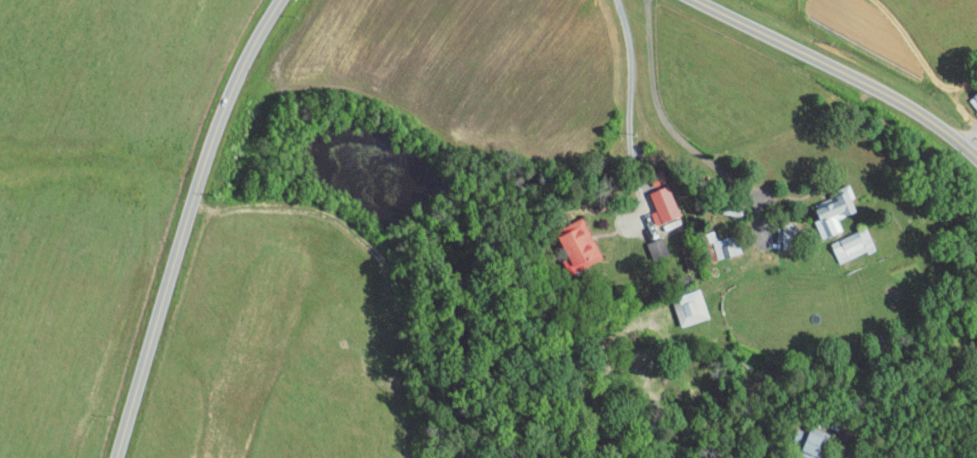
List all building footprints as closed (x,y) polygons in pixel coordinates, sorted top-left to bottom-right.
[(976,108),(976,88),(973,82),(958,92),(967,105),(973,102),(976,108)] [(831,224),(827,213),(847,205),(837,178),(827,183),(830,190),(804,200),(811,216),(806,218),(812,233),(831,224)] [(669,210),(658,179),(639,186),(645,204),(640,206),(644,219),(669,210)] [(556,218),(559,225),(549,230),(564,264),(590,252),(572,211),(556,218)] [(819,237),(828,257),(863,241),(854,221),(819,237)] [(767,242),(779,243),(780,223),(768,223),(767,242)] [(701,235),(706,253),(728,246),(723,229),(701,235)] [(661,292),(670,321),(698,312),(689,283),(661,292)] [(807,455),(815,426),(797,422),(790,451),(807,455)]
